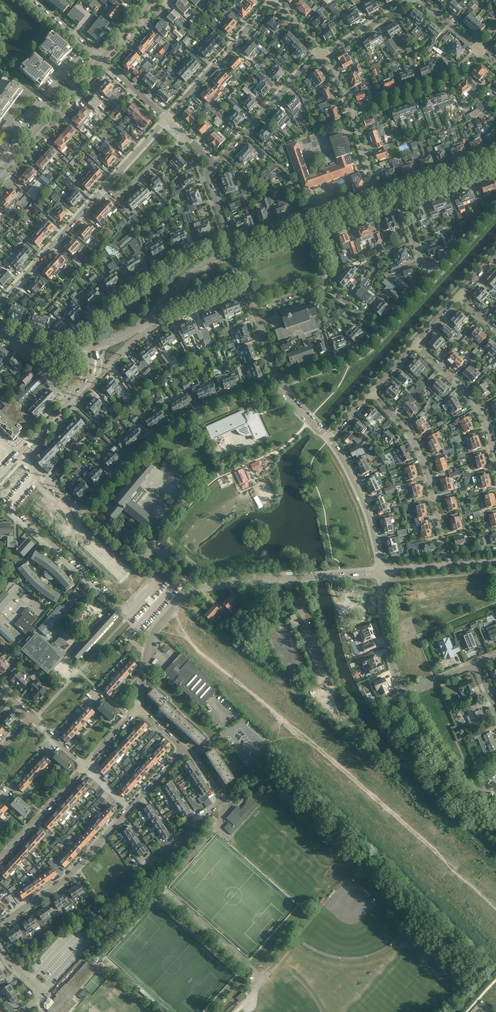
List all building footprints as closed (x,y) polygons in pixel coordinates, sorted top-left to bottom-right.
[(69,6),(61,0),(47,0),(63,14),(69,6)] [(91,0),(82,0),(94,10),(98,6),(91,0)] [(113,0),(99,0),(107,7),(104,10),(106,12),(104,14),(112,21),(121,11),(114,5),(116,3),(113,0)] [(179,1),(189,10),(192,6),(189,4),(185,0),(181,0),(179,1)] [(194,0),(196,2),(194,4),(195,6),(203,13),(205,10),(203,9),(197,3),(200,0),(193,0),(194,0)] [(255,0),(251,0),(244,8),(243,7),(238,14),(231,8),(229,11),(231,13),(231,14),(237,19),(240,21),(243,18),(243,19),(257,2),(255,0)] [(243,7),(244,8),(251,0),(240,0),(238,2),(243,7)] [(301,13),(307,6),(306,6),(308,4),(304,0),(303,0),(302,2),(300,0),(298,0),(293,6),(301,13)] [(372,1),(371,1),(372,2),(369,4),(374,12),(379,8),(374,0),(371,0),(372,1)] [(448,8),(452,12),(459,5),(456,3),(457,2),(455,0),(448,8)] [(189,10),(179,1),(176,5),(183,11),(185,9),(187,11),(188,10),(189,10)] [(306,17),(311,10),(309,8),(312,5),(310,3),(307,6),(301,13),(306,17)] [(335,3),(332,6),(330,8),(337,16),(340,13),(335,8),(337,6),(335,3)] [(366,5),(366,4),(365,3),(363,5),(363,6),(369,15),(374,12),(369,4),(366,5)] [(459,5),(452,12),(457,17),(464,9),(462,7),(461,8),(459,5)] [(203,13),(195,6),(192,9),(198,15),(196,17),(199,19),(203,13)] [(78,26),(85,17),(74,8),(67,16),(78,26)] [(174,10),(171,14),(183,25),(185,24),(179,18),(181,16),(174,10)] [(319,10),(314,14),(317,18),(311,23),(316,27),(321,23),(323,25),(328,21),(319,10)] [(412,19),(415,21),(421,13),(419,11),(418,12),(416,10),(409,18),(411,20),(412,19)] [(354,13),(351,15),(356,23),(361,19),(355,11),(353,12),(354,13)] [(421,13),(415,21),(417,23),(416,24),(419,26),(425,18),(423,16),(424,15),(421,13)] [(183,25),(171,14),(167,18),(174,24),(178,27),(176,29),(184,36),(188,31),(183,26),(183,25)] [(228,17),(231,19),(228,22),(227,21),(225,23),(233,29),(237,25),(234,22),(237,19),(231,14),(228,17)] [(350,14),(347,16),(346,14),(342,16),(347,23),(348,22),(350,26),(356,23),(351,15),(350,14)] [(469,26),(469,27),(475,19),(473,17),(473,16),(471,14),(464,22),(466,25),(468,27),(469,26)] [(194,24),(198,20),(193,16),(189,20),(194,24)] [(268,28),(269,29),(277,20),(273,16),(266,23),(269,26),(268,26),(269,27),(268,28)] [(100,17),(97,21),(106,28),(109,24),(100,17)] [(475,19),(469,27),(471,29),(473,31),(480,23),(477,21),(478,20),(476,19),(475,19)] [(162,20),(159,24),(169,33),(170,31),(167,28),(169,26),(162,20)] [(282,24),(277,20),(269,29),(274,34),(276,32),(275,31),(282,24)] [(97,21),(94,25),(102,32),(106,28),(97,21)] [(233,29),(225,23),(224,24),(225,25),(222,28),(229,34),(233,29)] [(332,28),(335,26),(333,23),(329,26),(331,29),(322,35),(324,38),(324,39),(326,42),(334,36),(332,33),(334,31),(332,28)] [(396,23),(391,26),(396,34),(399,32),(399,33),(402,32),(396,23)] [(480,23),(473,31),(476,33),(478,35),(487,26),(484,24),(482,26),(480,23)] [(169,33),(159,24),(156,28),(162,34),(164,32),(165,32),(166,34),(168,36),(170,34),(169,33)] [(433,24),(424,34),(426,36),(427,35),(430,37),(431,36),(438,28),(433,24)] [(94,25),(90,29),(99,36),(102,32),(94,25)] [(396,34),(391,26),(386,29),(391,38),(394,37),(393,36),(396,34)] [(431,36),(430,37),(429,38),(432,40),(434,39),(436,40),(443,32),(438,28),(431,36)] [(90,29),(87,33),(96,40),(99,36),(90,29)] [(184,36),(176,29),(176,30),(173,33),(181,39),(184,36)] [(152,32),(148,36),(154,42),(158,37),(152,32)] [(253,37),(257,41),(262,36),(258,32),(253,37)] [(222,41),(216,35),(213,33),(209,37),(219,46),(221,43),(220,43),(222,41)] [(284,43),(286,45),(293,37),(289,33),(283,39),(285,42),(284,43)] [(379,33),(373,37),(379,46),(378,44),(381,43),(382,44),(384,42),(379,33)] [(70,51),(53,35),(42,47),(40,46),(38,49),(46,56),(50,52),(51,53),(48,56),(50,58),(53,55),(55,57),(53,59),(53,60),(53,61),(58,65),(70,51)] [(154,42),(148,36),(145,40),(154,49),(158,45),(154,42)] [(219,46),(209,37),(206,42),(214,50),(216,48),(219,46)] [(293,37),(286,45),(288,46),(289,45),(291,48),(298,41),(293,37)] [(379,46),(373,37),(368,40),(373,48),(376,46),(376,47),(379,46)] [(392,39),(388,42),(395,52),(399,50),(392,39)] [(154,49),(145,40),(141,44),(148,51),(150,52),(153,48),(154,49)] [(373,48),(368,40),(363,43),(368,52),(371,50),(370,49),(373,48)] [(250,41),(246,46),(254,53),(257,50),(256,49),(257,47),(250,41)] [(298,41),(291,48),(294,50),(293,52),(294,53),(302,46),(298,41)] [(426,50),(428,52),(429,53),(433,49),(440,55),(442,52),(446,55),(448,53),(443,48),(441,51),(435,46),(437,44),(434,41),(432,44),(431,43),(427,47),(428,48),(426,50)] [(214,50),(206,42),(205,42),(208,44),(204,48),(211,54),(213,52),(214,50)] [(385,44),(393,56),(396,54),(395,52),(388,42),(385,44)] [(148,51),(141,44),(137,49),(143,54),(145,52),(147,53),(148,51)] [(457,44),(453,48),(460,55),(464,50),(457,44)] [(155,49),(158,53),(154,57),(153,55),(148,61),(148,62),(143,67),(143,68),(140,71),(144,75),(147,71),(152,66),(154,69),(158,65),(158,64),(161,61),(159,59),(164,53),(164,54),(166,52),(168,50),(164,46),(162,49),(161,51),(160,50),(160,51),(157,47),(155,49)] [(211,54),(204,48),(202,46),(198,51),(197,50),(194,53),(197,57),(200,53),(206,59),(208,57),(211,54)] [(254,53),(246,46),(242,51),(250,58),(252,56),(253,57),(255,54),(254,53)] [(302,46),(294,53),(296,55),(297,54),(300,56),(304,52),(306,50),(302,46)] [(456,59),(460,55),(453,48),(449,53),(456,59)] [(200,66),(198,65),(199,64),(196,61),(198,59),(187,49),(185,51),(192,58),(190,61),(191,62),(189,64),(196,70),(200,66)] [(134,52),(130,56),(136,62),(140,57),(134,52)] [(338,58),(341,63),(352,57),(351,56),(349,57),(349,56),(348,56),(346,53),(338,58)] [(32,58),(21,70),(39,86),(52,72),(47,68),(46,67),(45,67),(45,68),(43,70),(41,68),(43,65),(41,63),(39,66),(38,66),(42,61),(33,54),(30,57),(32,58)] [(136,62),(130,56),(126,60),(135,68),(138,64),(136,62)] [(237,57),(233,62),(240,68),(244,63),(237,57)] [(352,57),(341,63),(344,69),(352,64),(354,68),(354,67),(357,66),(352,57)] [(444,58),(442,59),(441,58),(437,61),(439,63),(440,62),(445,70),(451,66),(445,58),(445,59),(444,58)] [(135,68),(126,60),(122,65),(129,70),(130,69),(134,72),(136,69),(135,68)] [(250,63),(251,65),(254,67),(257,69),(260,66),(257,64),(257,65),(252,61),(250,63)] [(240,68),(233,62),(229,66),(235,72),(240,68)] [(395,62),(392,63),(389,64),(390,68),(392,73),(395,72),(398,70),(396,66),(397,65),(395,62)] [(425,65),(426,68),(429,76),(435,74),(433,70),(436,69),(436,68),(435,68),(435,67),(434,65),(433,65),(433,63),(432,63),(432,62),(425,65)] [(196,70),(189,64),(187,65),(186,64),(185,66),(193,74),(196,70)] [(361,69),(359,65),(357,66),(354,67),(356,71),(356,72),(348,76),(349,79),(348,79),(350,82),(359,78),(357,74),(360,73),(359,70),(361,69)] [(478,67),(476,70),(486,78),(489,75),(489,76),(491,73),(486,69),(486,70),(481,65),(479,67),(478,67)] [(193,74),(185,66),(183,68),(184,69),(182,71),(189,78),(193,74)] [(275,69),(273,71),(281,77),(285,73),(279,67),(276,70),(275,69)] [(423,78),(429,76),(426,68),(423,69),(422,67),(420,68),(423,78)] [(139,72),(136,69),(134,72),(133,73),(136,76),(136,77),(139,79),(143,75),(140,72),(139,72)] [(313,77),(315,80),(323,75),(320,70),(311,75),(313,77)] [(486,78),(476,70),(472,75),(482,84),(486,79),(486,78)] [(186,82),(189,78),(182,71),(181,73),(180,72),(178,74),(186,82)] [(281,77),(273,71),(272,73),(273,73),(270,76),(277,82),(281,77)] [(226,75),(223,72),(219,77),(226,83),(229,79),(230,79),(233,76),(228,72),(226,75)] [(406,73),(407,74),(410,83),(415,81),(412,72),(409,73),(409,72),(406,73)] [(143,81),(148,85),(154,78),(152,76),(153,75),(151,73),(143,81)] [(403,74),(402,73),(400,74),(404,85),(410,83),(407,74),(404,75),(403,74)] [(157,95),(162,99),(169,92),(164,87),(167,85),(166,84),(172,77),(170,75),(163,82),(160,86),(163,89),(157,95)] [(323,75),(315,80),(318,85),(326,81),(323,75)] [(391,79),(387,80),(390,89),(396,87),(393,79),(394,78),(393,75),(390,76),(391,79)] [(21,89),(4,76),(0,81),(0,117),(21,89)] [(226,83),(219,77),(215,81),(224,89),(225,87),(223,85),(226,83)] [(154,78),(148,85),(152,89),(160,81),(158,79),(156,80),(154,78)] [(359,78),(350,82),(351,85),(352,85),(353,88),(361,84),(362,85),(360,85),(362,89),(366,87),(369,86),(368,82),(365,83),(363,80),(361,82),(359,78)] [(384,91),(390,89),(387,80),(383,82),(383,79),(379,80),(380,83),(381,83),(384,91)] [(264,82),(263,83),(261,81),(258,85),(261,87),(267,93),(271,88),(264,82)] [(466,81),(461,85),(469,95),(474,91),(466,81)] [(107,82),(103,86),(122,103),(126,99),(116,90),(115,90),(113,88),(107,82)] [(469,95),(461,85),(456,89),(460,94),(459,94),(459,95),(460,97),(461,97),(462,97),(463,99),(469,95)] [(122,103),(103,86),(99,91),(108,99),(105,101),(115,110),(122,103)] [(258,90),(257,89),(254,86),(250,91),(257,98),(260,95),(263,97),(267,93),(261,87),(258,90)] [(209,87),(205,92),(212,99),(216,94),(209,87)] [(329,89),(321,92),(319,88),(315,90),(313,87),(308,89),(310,92),(312,91),(314,95),(319,94),(321,99),(332,94),(329,89)] [(226,103),(227,102),(230,104),(233,108),(237,103),(233,100),(232,102),(229,100),(220,91),(217,95),(226,103)] [(169,92),(162,99),(167,104),(174,96),(169,92)] [(212,99),(205,92),(201,97),(208,103),(212,99)] [(358,101),(366,99),(369,97),(368,95),(365,96),(364,92),(356,95),(358,101)] [(447,96),(446,93),(441,95),(444,106),(447,105),(453,104),(450,95),(447,96)] [(332,94),(321,99),(321,100),(323,100),(323,101),(324,100),(325,103),(334,100),(332,94)] [(444,106),(441,95),(435,97),(438,105),(439,108),(444,106)] [(95,96),(92,101),(98,107),(102,103),(95,96)] [(249,99),(247,102),(253,108),(258,103),(250,96),(248,98),(249,99)] [(293,96),(289,100),(297,107),(299,106),(297,105),(300,102),(293,96)] [(438,105),(435,97),(430,99),(430,98),(429,98),(432,107),(438,105)] [(432,107),(429,98),(424,100),(426,107),(424,108),(425,113),(433,110),(432,107)] [(297,107),(289,100),(285,105),(292,111),(294,108),(295,109),(297,107)] [(98,107),(92,101),(88,105),(95,111),(98,107)] [(249,113),(253,108),(247,102),(244,105),(243,104),(241,106),(249,113)] [(476,106),(483,111),(486,108),(479,102),(476,106)] [(414,104),(409,106),(411,114),(412,114),(415,113),(415,114),(417,113),(419,119),(423,118),(420,108),(416,110),(414,104)] [(327,107),(322,109),(320,110),(321,111),(321,112),(322,112),(322,113),(323,113),(324,113),(325,113),(326,113),(328,118),(339,114),(337,108),(334,109),(333,105),(327,107)] [(129,118),(137,110),(132,106),(126,113),(129,115),(128,116),(124,119),(126,121),(129,118)] [(209,106),(207,108),(210,110),(213,113),(216,115),(218,113),(218,112),(218,113),(215,111),(209,106)] [(409,106),(403,108),(406,116),(407,119),(413,117),(412,114),(411,114),(409,106)] [(84,108),(80,112),(86,118),(87,119),(89,120),(90,119),(88,117),(90,114),(84,108)] [(187,121),(193,114),(195,112),(190,108),(182,117),(187,121)] [(403,108),(398,110),(401,121),(407,119),(406,116),(403,108)] [(116,110),(110,117),(114,121),(121,114),(118,112),(116,110)] [(137,110),(129,118),(131,119),(132,118),(135,121),(141,114),(137,110)] [(397,119),(400,118),(401,121),(398,110),(392,112),(395,121),(397,120),(397,119)] [(278,112),(275,115),(283,122),(288,118),(280,111),(278,112)] [(87,119),(86,118),(80,112),(76,117),(84,123),(87,119)] [(233,114),(232,116),(240,123),(244,119),(237,112),(234,115),(233,114)] [(221,115),(218,113),(216,115),(217,117),(221,120),(222,121),(224,118),(220,115),(221,115)] [(141,114),(135,121),(138,123),(136,124),(138,126),(146,118),(141,114)] [(198,118),(193,114),(187,121),(192,125),(198,118)] [(339,114),(328,118),(328,119),(330,119),(330,120),(331,119),(332,123),(341,120),(339,114)] [(285,124),(283,122),(275,115),(272,118),(273,119),(271,120),(278,126),(275,129),(280,133),(282,131),(283,130),(281,128),(285,124)] [(240,123),(232,116),(231,117),(230,116),(226,120),(229,122),(236,128),(240,123)] [(85,124),(84,123),(76,117),(72,121),(78,126),(77,128),(80,130),(85,124)] [(373,120),(375,119),(374,117),(364,120),(366,126),(375,124),(373,120)] [(146,118),(138,126),(137,127),(142,131),(150,122),(146,118)] [(209,128),(211,125),(204,119),(195,128),(203,135),(209,128)] [(16,135),(21,129),(15,124),(14,126),(8,121),(3,127),(9,132),(10,130),(16,135)] [(369,134),(371,140),(379,137),(378,134),(380,133),(379,130),(383,128),(382,126),(380,126),(386,124),(385,121),(380,123),(379,123),(379,124),(375,125),(376,128),(377,127),(378,131),(369,134)] [(70,126),(66,131),(73,136),(77,132),(70,126)] [(229,135),(233,131),(228,127),(225,131),(229,135)] [(266,127),(261,131),(271,140),(276,136),(266,127)] [(478,136),(473,138),(475,142),(479,150),(484,148),(482,144),(484,143),(481,136),(482,135),(478,128),(475,129),(478,136)] [(210,137),(211,138),(208,140),(213,144),(221,136),(217,133),(218,133),(216,130),(210,137)] [(73,136),(66,131),(62,135),(69,141),(73,136)] [(123,138),(120,141),(127,147),(131,142),(128,140),(130,138),(123,131),(120,135),(122,137),(123,138)] [(271,140),(261,131),(257,136),(267,145),(271,140)] [(286,139),(289,137),(282,131),(280,133),(278,135),(282,139),(284,137),(286,139)] [(490,131),(487,132),(489,135),(487,137),(492,144),(495,140),(495,139),(490,131)] [(69,141),(62,135),(59,139),(65,145),(69,141)] [(298,142),(287,146),(300,183),(302,182),(306,193),(310,191),(309,190),(310,189),(310,188),(313,187),(316,186),(346,175),(346,176),(354,173),(351,165),(354,164),(351,155),(352,154),(346,138),(343,138),(342,135),(330,139),(339,165),(314,173),(309,158),(305,159),(299,143),(298,143),(298,142)] [(221,136),(213,144),(218,149),(224,142),(222,140),(223,139),(221,136)] [(384,136),(379,137),(371,140),(373,146),(377,145),(378,148),(387,145),(384,136)] [(65,145),(59,139),(55,144),(58,147),(56,148),(61,152),(67,146),(65,145)] [(446,153),(445,151),(446,150),(444,143),(443,144),(441,139),(435,141),(440,155),(436,156),(439,164),(446,162),(443,154),(446,153)] [(462,143),(456,145),(457,149),(460,157),(466,155),(463,146),(463,145),(466,144),(465,140),(464,139),(461,140),(462,143)] [(7,152),(12,147),(6,141),(1,147),(7,152)] [(122,152),(127,147),(120,141),(118,144),(117,143),(115,145),(122,152)] [(474,152),(479,150),(475,142),(472,144),(472,143),(470,144),(474,152)] [(456,145),(449,147),(448,144),(445,145),(444,143),(446,150),(447,150),(448,150),(450,156),(452,155),(453,159),(460,157),(457,149),(456,145)] [(285,153),(284,149),(282,144),(277,146),(278,151),(280,151),(281,154),(285,153)] [(249,145),(245,149),(255,158),(257,156),(258,154),(264,159),(267,156),(259,149),(256,151),(249,145)] [(386,157),(385,153),(388,152),(386,149),(390,148),(389,145),(387,145),(378,148),(378,149),(384,147),(384,150),(384,151),(376,154),(378,160),(386,157)] [(51,147),(47,152),(54,158),(58,153),(51,147)] [(430,156),(425,158),(428,168),(434,166),(433,163),(436,162),(430,147),(427,148),(430,156)] [(255,158),(245,149),(241,154),(249,161),(250,162),(254,158),(255,158)] [(54,158),(47,152),(43,156),(50,162),(54,158)] [(108,154),(106,157),(103,154),(102,154),(112,163),(116,158),(109,152),(107,153),(108,154)] [(406,163),(407,167),(410,174),(416,172),(414,168),(415,168),(415,166),(417,165),(416,160),(419,159),(417,152),(413,153),(414,154),(410,155),(412,161),(406,163)] [(112,163),(102,154),(98,159),(92,153),(89,156),(99,165),(102,162),(108,168),(112,163)] [(249,161),(241,154),(237,158),(239,160),(236,164),(240,168),(244,164),(246,162),(247,162),(249,161)] [(173,164),(175,167),(183,159),(179,156),(178,156),(177,155),(170,163),(172,165),(173,164)] [(50,162),(43,156),(40,161),(46,166),(50,162)] [(410,174),(407,167),(405,167),(403,164),(400,165),(398,159),(397,157),(394,158),(394,159),(397,168),(398,170),(402,169),(405,176),(410,174)] [(93,167),(96,164),(89,158),(87,161),(91,164),(90,165),(93,167)] [(422,170),(428,168),(425,158),(419,160),(422,170)] [(183,159),(175,167),(178,169),(177,170),(179,172),(186,165),(185,164),(186,163),(183,159)] [(46,166),(40,161),(36,165),(42,171),(44,168),(46,166)] [(90,171),(91,172),(98,179),(102,175),(95,169),(93,167),(90,171)] [(31,168),(27,172),(33,178),(37,173),(31,168)] [(391,181),(388,171),(387,169),(381,171),(385,183),(391,181)] [(91,172),(90,171),(89,170),(85,174),(95,183),(98,179),(91,172)] [(394,171),(391,172),(391,170),(388,171),(391,181),(397,179),(394,171)] [(248,176),(242,171),(239,173),(246,179),(246,180),(249,179),(248,176)] [(33,178),(27,172),(23,176),(29,182),(33,178)] [(220,176),(222,183),(232,179),(230,176),(232,175),(231,172),(220,176)] [(45,176),(51,181),(52,182),(55,179),(47,173),(45,176)] [(95,183),(85,174),(82,178),(91,187),(95,183)] [(180,182),(181,184),(183,187),(185,186),(194,182),(192,176),(190,177),(189,175),(187,176),(183,178),(184,179),(180,182)] [(29,182),(23,176),(19,181),(25,187),(29,182)] [(38,182),(44,187),(49,181),(43,176),(38,182)] [(153,178),(150,180),(151,181),(150,181),(152,184),(149,186),(156,193),(159,191),(158,190),(163,185),(155,177),(154,178),(153,178)] [(365,190),(364,187),(365,186),(364,183),(363,183),(362,180),(361,180),(360,177),(353,180),(357,192),(358,192),(358,193),(361,192),(361,191),(365,190)] [(91,187),(82,178),(76,184),(79,187),(81,185),(88,191),(91,187)] [(232,179),(222,183),(224,188),(234,185),(232,179)] [(33,182),(31,184),(30,183),(28,185),(29,186),(32,188),(27,194),(34,201),(46,189),(44,187),(38,182),(36,184),(33,182)] [(480,191),(477,192),(478,196),(479,196),(481,204),(485,203),(482,196),(485,195),(485,196),(488,195),(488,196),(491,195),(490,192),(495,190),(495,188),(494,182),(486,185),(485,183),(481,185),(483,190),(480,191)] [(234,185),(224,188),(226,195),(236,191),(234,185)] [(143,187),(139,191),(145,198),(147,200),(151,196),(158,204),(162,201),(152,191),(149,193),(143,187)] [(77,202),(81,197),(72,189),(68,194),(71,196),(77,202)] [(231,209),(232,209),(232,212),(237,211),(236,208),(240,206),(238,203),(240,202),(245,199),(243,194),(247,193),(246,189),(241,191),(242,194),(236,196),(238,200),(229,203),(231,209)] [(11,190),(7,194),(13,200),(17,195),(11,190)] [(145,198),(139,191),(135,195),(141,202),(145,198)] [(190,197),(191,200),(199,197),(197,191),(187,194),(188,197),(190,197)] [(470,191),(464,193),(467,202),(470,201),(471,204),(474,203),(475,206),(478,205),(475,196),(471,197),(470,191)] [(467,202),(464,193),(458,195),(460,201),(456,202),(460,211),(465,209),(463,203),(467,202)] [(13,200),(7,194),(2,199),(9,205),(13,200)] [(60,200),(59,200),(55,196),(54,195),(51,198),(57,204),(60,200)] [(141,202),(135,195),(130,199),(137,206),(141,202)] [(73,207),(77,202),(71,196),(69,199),(67,198),(66,200),(73,207)] [(199,197),(191,200),(192,203),(191,204),(192,206),(202,203),(199,197)] [(262,199),(262,200),(257,201),(258,204),(263,202),(264,205),(268,204),(269,206),(272,205),(270,198),(266,199),(266,198),(262,199)] [(137,206),(130,199),(126,203),(132,210),(137,206)] [(445,200),(439,202),(442,210),(445,209),(446,212),(450,211),(450,213),(454,212),(452,206),(448,208),(445,200)] [(107,201),(103,205),(110,211),(114,207),(107,201)] [(438,211),(442,210),(439,202),(433,204),(436,212),(431,213),(433,219),(436,218),(436,216),(439,214),(438,211)] [(16,203),(14,206),(16,208),(15,210),(22,216),(25,212),(19,206),(16,203)] [(286,204),(280,206),(284,218),(290,216),(287,206),(286,204)] [(68,213),(61,207),(58,205),(56,207),(55,206),(53,208),(54,209),(64,218),(68,213)] [(110,211),(103,205),(100,209),(107,216),(109,214),(108,213),(110,211)] [(278,220),(284,218),(280,206),(274,208),(275,210),(278,220)] [(419,226),(420,228),(427,225),(432,224),(430,217),(426,218),(422,207),(416,210),(417,214),(415,215),(416,218),(416,217),(419,226)] [(119,210),(123,214),(126,217),(128,214),(125,211),(121,208),(119,210)] [(64,218),(54,209),(52,210),(53,211),(48,216),(55,222),(56,222),(57,220),(59,222),(64,218)] [(107,216),(100,209),(96,213),(103,219),(105,217),(106,218),(107,216)] [(261,225),(269,222),(267,216),(268,215),(267,212),(265,212),(264,209),(257,212),(261,225)] [(103,219),(96,213),(92,217),(99,223),(103,219)] [(395,217),(389,219),(393,231),(395,230),(394,229),(395,229),(395,228),(398,227),(395,217)] [(250,219),(245,221),(245,219),(242,220),(242,222),(244,230),(245,231),(251,228),(249,223),(251,222),(250,219)] [(393,231),(389,219),(383,221),(386,231),(390,229),(390,230),(391,230),(392,231),(393,231)] [(204,224),(202,225),(205,234),(211,232),(212,231),(212,230),(212,229),(211,229),(210,228),(208,224),(210,224),(208,220),(203,222),(204,224)] [(238,232),(244,230),(242,222),(238,223),(237,221),(235,222),(238,232)] [(43,225),(42,226),(49,233),(53,229),(47,223),(44,226),(43,225)] [(161,234),(158,227),(156,224),(153,226),(155,231),(156,231),(158,235),(161,234)] [(196,228),(198,233),(197,233),(197,234),(197,235),(198,236),(199,236),(205,234),(202,225),(200,225),(199,224),(194,226),(195,229),(196,228)] [(91,225),(88,228),(85,226),(81,230),(89,236),(91,235),(90,234),(92,231),(93,232),(95,229),(91,225)] [(49,233),(42,226),(40,228),(41,229),(39,232),(46,238),(49,233)] [(366,228),(364,229),(368,240),(375,238),(377,244),(383,242),(379,232),(373,234),(370,226),(366,227),(366,228)] [(186,241),(183,235),(186,233),(183,228),(178,231),(179,233),(176,234),(180,243),(186,241)] [(358,230),(361,238),(356,240),(356,241),(354,242),(357,251),(360,250),(359,246),(362,244),(361,242),(362,242),(368,240),(364,229),(362,229),(362,228),(358,230)] [(89,236),(81,230),(78,234),(80,236),(78,238),(86,245),(92,239),(89,236)] [(36,233),(34,235),(42,242),(46,238),(39,232),(37,234),(36,233)] [(134,238),(132,237),(133,236),(131,232),(129,234),(129,233),(119,243),(118,242),(116,243),(122,250),(134,238)] [(175,232),(172,234),(170,235),(175,246),(180,243),(176,234),(175,232)] [(343,247),(346,246),(349,245),(353,257),(358,255),(357,251),(354,242),(350,243),(348,236),(346,236),(345,234),(339,236),(341,245),(342,245),(343,247)] [(42,242),(34,235),(32,237),(34,238),(31,240),(38,246),(42,242)] [(143,253),(139,246),(135,238),(129,244),(138,257),(143,253)] [(164,252),(161,247),(165,245),(162,239),(156,243),(157,245),(154,246),(159,255),(164,252)] [(439,243),(442,242),(441,239),(436,240),(437,244),(430,246),(430,247),(427,248),(429,255),(431,254),(431,257),(435,256),(434,254),(437,253),(437,252),(438,251),(437,247),(439,246),(438,245),(439,244),(439,243)] [(72,240),(68,244),(76,251),(78,249),(77,249),(79,246),(72,240)] [(159,255),(154,246),(152,248),(148,242),(143,245),(148,254),(151,252),(154,258),(159,255)] [(101,251),(105,246),(101,243),(97,247),(101,251)] [(76,251),(68,244),(64,248),(71,255),(74,252),(75,253),(76,251)] [(22,249),(20,251),(28,258),(32,254),(25,248),(23,250),(22,249)] [(396,252),(398,258),(407,255),(405,249),(396,252)] [(28,258),(20,251),(18,253),(20,254),(18,256),(24,262),(28,258)] [(58,255),(54,260),(62,267),(64,265),(62,264),(65,261),(58,255)] [(407,255),(398,258),(400,264),(409,260),(407,255)] [(24,262),(18,256),(16,258),(14,257),(13,259),(21,266),(24,262)] [(117,266),(120,264),(115,257),(112,259),(117,266)] [(135,257),(130,261),(136,270),(141,266),(140,265),(141,264),(138,259),(137,260),(135,257)] [(75,258),(72,261),(83,270),(86,267),(75,258)] [(21,266),(13,259),(11,261),(12,262),(10,264),(17,270),(21,266)] [(62,267),(54,260),(50,264),(57,270),(59,268),(60,268),(62,267)] [(130,261),(126,263),(125,262),(122,264),(128,273),(129,272),(130,274),(136,270),(130,261)] [(57,270),(50,264),(47,268),(54,275),(56,274),(55,273),(57,270)] [(111,272),(106,276),(114,285),(115,286),(118,284),(117,283),(119,281),(118,281),(119,281),(117,278),(116,278),(115,276),(117,275),(114,271),(117,270),(112,264),(108,267),(111,272)] [(349,268),(345,273),(353,279),(357,273),(356,272),(357,270),(354,267),(351,270),(349,268)] [(405,276),(414,273),(412,267),(402,270),(403,273),(404,272),(405,276)] [(54,275),(47,268),(43,272),(49,279),(52,276),(53,277),(54,275)] [(0,275),(7,281),(11,277),(4,270),(0,275)] [(345,273),(342,277),(350,284),(352,283),(350,281),(353,279),(345,273)] [(365,279),(362,282),(359,286),(363,289),(358,295),(359,296),(358,297),(361,300),(368,292),(366,291),(369,287),(365,284),(368,282),(367,281),(371,277),(368,275),(365,279)] [(106,276),(99,282),(102,285),(104,283),(109,289),(114,285),(106,276)] [(349,286),(350,284),(342,277),(341,279),(340,278),(337,282),(345,288),(347,285),(349,286)] [(490,277),(486,282),(494,288),(495,286),(495,282),(490,277)] [(34,282),(33,284),(42,292),(43,290),(42,289),(46,284),(40,278),(38,281),(37,279),(36,280),(35,280),(34,281),(34,282)] [(394,281),(392,283),(398,290),(400,288),(404,291),(408,287),(400,279),(397,283),(394,281)] [(397,293),(393,290),(395,288),(386,280),(384,283),(390,288),(386,293),(395,301),(400,296),(399,295),(397,293)] [(42,292),(33,284),(29,288),(36,294),(38,291),(39,292),(41,291),(42,292)] [(96,301),(100,297),(96,292),(98,290),(94,286),(87,292),(96,301)] [(61,295),(64,292),(68,288),(67,287),(63,291),(60,288),(57,291),(61,295)] [(481,287),(478,292),(485,298),(489,294),(481,287)] [(96,301),(87,292),(89,294),(87,296),(85,294),(81,298),(83,301),(86,299),(88,302),(87,303),(90,306),(91,305),(96,301)] [(368,292),(361,300),(365,303),(366,301),(367,303),(372,297),(375,299),(376,297),(378,294),(376,292),(375,294),(372,292),(370,294),(368,292)] [(379,306),(386,312),(390,308),(389,307),(390,305),(387,302),(389,300),(380,292),(378,294),(376,297),(381,301),(380,302),(381,303),(379,306)] [(485,298),(478,292),(473,296),(481,303),(485,298)] [(81,310),(80,311),(78,309),(81,307),(77,303),(79,301),(75,297),(71,293),(68,295),(73,300),(67,307),(78,318),(83,313),(81,310)] [(237,302),(231,304),(234,313),(235,313),(236,315),(241,313),(237,302)] [(13,319),(13,318),(19,306),(16,305),(14,304),(10,311),(8,310),(7,314),(8,314),(8,315),(10,316),(10,317),(13,319)] [(225,307),(222,308),(226,319),(235,316),(234,313),(231,304),(225,307)] [(305,304),(285,311),(281,313),(284,322),(286,330),(289,329),(292,338),(281,342),(282,344),(280,344),(283,352),(289,350),(289,348),(292,347),(291,342),(301,339),(300,335),(295,337),(292,328),(311,321),(310,318),(318,316),(314,304),(306,307),(305,304)] [(19,306),(13,318),(17,320),(17,319),(19,320),(20,320),(22,317),(21,316),(25,309),(22,308),(21,310),(18,309),(19,307),(19,306)] [(376,308),(374,309),(375,310),(382,317),(383,315),(384,315),(385,313),(386,312),(379,306),(377,309),(376,308)] [(78,318),(67,307),(61,313),(63,315),(67,319),(68,317),(74,322),(78,318)] [(336,313),(341,317),(343,314),(347,318),(349,316),(340,308),(336,313)] [(214,321),(215,324),(220,322),(220,323),(220,324),(222,329),(225,328),(224,322),(222,318),(220,319),(217,312),(214,314),(214,312),(214,311),(213,311),(211,312),(211,311),(207,312),(211,322),(214,321)] [(211,322),(207,312),(204,314),(204,315),(202,316),(203,318),(201,319),(203,323),(205,322),(205,323),(204,324),(205,328),(209,326),(212,325),(211,322)] [(459,312),(455,316),(464,324),(465,323),(463,321),(466,318),(459,312)] [(31,325),(37,327),(40,318),(37,317),(38,315),(35,314),(31,325)] [(43,319),(40,318),(37,327),(42,329),(46,317),(43,316),(43,319)] [(464,324),(455,316),(450,321),(458,327),(462,323),(463,325),(464,324)] [(191,321),(190,322),(190,321),(189,321),(188,321),(187,322),(187,323),(185,324),(190,333),(195,330),(191,321)] [(57,330),(59,332),(58,333),(61,335),(62,334),(62,335),(68,329),(63,324),(63,325),(62,324),(59,327),(60,327),(57,330)] [(185,324),(183,325),(182,325),(181,324),(180,325),(180,326),(180,327),(177,329),(181,336),(184,341),(185,340),(185,341),(189,339),(188,337),(191,335),(190,333),(185,324)] [(299,333),(311,328),(311,326),(310,324),(297,329),(298,331),(299,333)] [(237,332),(238,335),(248,331),(246,326),(245,327),(245,326),(236,329),(234,330),(235,332),(237,332)] [(442,331),(441,333),(449,341),(451,339),(452,340),(456,335),(462,341),(464,338),(466,335),(462,331),(460,334),(455,330),(453,332),(446,326),(442,331)] [(354,330),(352,331),(360,338),(364,334),(357,328),(355,330),(354,330)] [(473,337),(476,340),(482,333),(477,328),(471,336),(473,338),(473,337)] [(205,346),(212,344),(207,330),(205,331),(204,330),(196,332),(199,340),(203,339),(205,346)] [(248,331),(238,335),(241,344),(249,341),(248,341),(247,338),(249,338),(249,337),(250,337),(248,331)] [(360,338),(352,331),(350,333),(351,334),(349,337),(356,343),(360,338)] [(169,333),(168,333),(167,333),(166,333),(166,334),(166,335),(164,336),(169,345),(171,347),(173,345),(177,342),(176,340),(174,341),(169,333)] [(482,333),(476,340),(479,342),(478,343),(480,344),(487,337),(482,333)] [(438,335),(434,339),(441,346),(446,342),(438,335)] [(169,345),(164,336),(162,337),(161,337),(160,337),(159,337),(159,338),(159,339),(159,340),(157,341),(163,351),(171,347),(169,345)] [(463,345),(469,338),(466,336),(460,342),(463,345)] [(340,338),(338,339),(341,349),(347,347),(344,338),(340,340),(340,338)] [(333,342),(334,346),(333,346),(334,350),(335,350),(336,351),(341,349),(338,339),(336,340),(336,341),(333,342)] [(441,346),(434,339),(430,344),(437,351),(441,346)] [(188,354),(190,352),(189,351),(190,350),(184,341),(181,343),(188,354)] [(320,354),(326,352),(324,344),(325,344),(324,341),(320,342),(320,345),(317,346),(320,354)] [(491,351),(495,345),(492,341),(486,347),(488,349),(488,348),(491,351)] [(188,354),(181,343),(178,344),(181,349),(183,352),(184,352),(185,354),(187,353),(187,354),(188,354)] [(456,352),(462,345),(460,343),(453,350),(455,352),(456,351),(456,352)] [(148,347),(145,350),(151,357),(155,355),(155,354),(157,353),(151,346),(149,347),(148,347)] [(244,351),(245,355),(253,352),(251,346),(240,349),(241,352),(244,351)] [(299,363),(315,357),(312,347),(288,355),(292,366),(296,364),(297,366),(300,365),(299,363)] [(477,357),(483,351),(481,348),(475,355),(477,357)] [(3,349),(0,353),(0,362),(0,363),(0,368),(3,364),(1,362),(9,353),(3,349)] [(151,357),(145,350),(139,354),(143,360),(141,361),(143,363),(140,365),(144,369),(148,374),(149,375),(152,373),(151,371),(146,367),(146,366),(148,365),(148,366),(153,362),(150,358),(151,357)] [(255,358),(253,352),(245,355),(242,356),(245,364),(253,361),(252,359),(255,358)] [(448,361),(453,365),(460,358),(459,358),(459,357),(458,355),(457,356),(458,354),(456,352),(448,361)] [(168,362),(171,360),(165,353),(162,355),(168,362)] [(168,362),(162,355),(159,357),(164,365),(168,362)] [(10,371),(13,368),(18,362),(14,358),(6,366),(5,367),(10,371)] [(460,358),(453,365),(458,370),(464,363),(464,362),(464,361),(462,360),(461,360),(460,358)] [(416,359),(412,363),(418,369),(421,372),(428,365),(421,359),(419,361),(416,359)] [(495,359),(491,364),(488,367),(490,369),(493,365),(493,366),(495,363),(495,360),(495,359)] [(18,362),(13,368),(17,373),(23,367),(18,362)] [(130,363),(126,367),(133,374),(135,372),(136,372),(137,370),(130,363)] [(252,364),(245,366),(246,369),(248,368),(249,371),(250,370),(251,374),(260,371),(258,365),(253,367),(252,364)] [(418,369),(412,364),(408,368),(415,375),(418,372),(416,371),(418,369)] [(133,374),(126,367),(122,371),(122,372),(121,373),(122,374),(123,375),(124,374),(128,378),(125,381),(128,383),(134,377),(134,375),(133,374)] [(464,374),(468,378),(474,372),(474,371),(472,369),(471,370),(469,368),(464,374)] [(474,371),(474,372),(468,378),(473,383),(481,374),(476,370),(474,371)] [(28,371),(19,380),(23,383),(19,387),(24,392),(28,389),(31,385),(29,382),(34,377),(28,371)] [(260,371),(251,374),(252,378),(249,378),(251,383),(258,381),(257,379),(262,377),(260,371)] [(232,373),(226,375),(230,387),(236,385),(235,381),(239,380),(237,373),(233,375),(232,373)] [(410,383),(412,381),(403,373),(399,378),(405,384),(408,381),(410,383)] [(230,387),(226,375),(223,376),(222,375),(216,377),(219,388),(224,387),(224,389),(230,387)] [(483,396),(484,395),(486,397),(491,394),(489,390),(488,391),(484,387),(488,384),(486,383),(489,380),(487,377),(481,381),(484,384),(478,389),(483,396)] [(37,380),(32,384),(51,402),(55,398),(45,387),(37,380)] [(119,387),(115,383),(115,382),(115,381),(114,380),(113,380),(112,381),(112,380),(108,385),(116,393),(118,391),(117,390),(119,387)] [(432,388),(435,391),(434,392),(436,393),(443,385),(439,381),(432,388)] [(209,385),(206,386),(210,395),(215,392),(213,387),(215,387),(213,382),(209,384),(209,385)] [(123,383),(121,385),(127,393),(130,391),(127,387),(123,383)] [(51,402),(32,384),(31,385),(28,389),(46,407),(51,402)] [(205,384),(200,386),(201,389),(204,397),(210,395),(206,386),(206,387),(205,384)] [(116,393),(108,385),(103,389),(104,390),(104,391),(104,392),(106,393),(106,392),(112,397),(114,395),(114,394),(116,393)] [(204,397),(201,389),(200,386),(199,385),(191,388),(195,399),(198,398),(199,399),(204,397)] [(400,395),(403,392),(396,385),(393,388),(392,387),(387,393),(395,400),(399,394),(400,395)] [(443,385),(436,393),(437,395),(437,396),(439,398),(448,389),(443,385)] [(422,386),(417,391),(421,394),(424,391),(426,389),(422,387),(422,386)] [(46,407),(28,389),(24,392),(22,394),(34,406),(33,407),(36,410),(38,408),(42,412),(46,407)] [(416,397),(419,394),(420,396),(421,394),(417,391),(416,389),(415,389),(411,393),(416,397)] [(164,402),(161,397),(162,396),(159,392),(155,394),(161,403),(164,402)] [(151,395),(155,400),(158,405),(161,404),(154,393),(151,395)] [(34,406),(22,394),(17,400),(35,418),(36,418),(42,412),(38,408),(36,410),(33,407),(34,406)] [(188,394),(179,399),(180,400),(184,407),(189,404),(188,403),(192,401),(188,394)] [(29,425),(35,418),(17,400),(12,405),(4,396),(0,400),(0,401),(6,407),(5,408),(8,410),(11,407),(29,425)] [(184,407),(180,400),(178,397),(173,400),(179,410),(184,407)] [(104,406),(98,401),(98,400),(98,399),(98,398),(97,398),(96,398),(95,398),(91,402),(100,411),(101,409),(104,406)] [(447,403),(449,406),(447,407),(449,409),(458,403),(455,398),(447,403)] [(179,410),(173,400),(168,403),(165,405),(168,411),(171,409),(174,413),(179,410)] [(403,407),(407,412),(413,406),(411,404),(413,403),(411,400),(403,407)] [(100,411),(91,402),(87,407),(87,408),(87,409),(87,410),(89,410),(89,409),(95,415),(98,412),(98,413),(100,411)] [(458,403),(449,409),(450,411),(451,411),(453,413),(452,414),(453,417),(461,412),(459,410),(461,408),(458,403)] [(115,409),(111,405),(108,408),(115,415),(112,419),(114,421),(117,418),(120,415),(115,410),(115,409)] [(426,413),(431,407),(428,405),(423,410),(426,413)] [(413,406),(407,412),(406,413),(410,418),(414,414),(415,415),(417,413),(416,412),(417,411),(413,406)] [(5,408),(0,413),(14,426),(16,424),(23,431),(29,425),(11,407),(8,410),(5,408)] [(372,408),(368,413),(374,419),(379,414),(372,408)] [(157,413),(154,415),(160,423),(165,419),(159,411),(157,412),(157,413)] [(137,421),(139,419),(135,414),(133,412),(131,414),(133,416),(132,416),(137,421)] [(211,438),(237,427),(237,429),(238,430),(239,431),(240,432),(242,433),(243,434),(245,434),(246,435),(247,435),(249,434),(250,434),(252,434),(253,433),(256,440),(266,436),(257,417),(254,418),(251,413),(245,415),(244,412),(206,428),(211,438)] [(13,441),(23,431),(16,424),(14,426),(0,413),(0,429),(13,441)] [(374,419),(368,413),(363,417),(370,423),(373,421),(375,420),(374,419)] [(154,415),(150,419),(155,426),(160,423),(154,415)] [(75,419),(72,422),(79,429),(82,427),(83,428),(85,426),(80,421),(81,420),(78,417),(77,418),(76,419),(75,419)] [(414,424),(418,429),(424,425),(427,423),(422,417),(420,419),(421,420),(414,424)] [(468,418),(463,421),(461,418),(453,423),(455,426),(457,425),(460,429),(470,423),(471,423),(471,422),(470,420),(469,420),(468,418)] [(150,430),(155,426),(150,419),(147,421),(146,420),(144,421),(150,430)] [(263,420),(260,422),(265,434),(269,432),(263,420)] [(79,429),(72,422),(68,426),(75,433),(77,435),(81,431),(79,429)] [(361,434),(361,433),(362,434),(365,431),(367,429),(359,422),(354,427),(361,434)] [(470,423),(460,429),(463,435),(474,429),(470,423)] [(424,425),(418,429),(421,435),(431,428),(428,425),(426,427),(424,425)] [(75,433),(68,426),(64,430),(71,438),(75,433)] [(138,427),(134,430),(132,428),(129,431),(131,434),(137,440),(142,436),(139,433),(141,431),(138,427)] [(71,438),(64,430),(60,435),(67,442),(71,438)] [(348,445),(353,439),(355,441),(360,436),(358,434),(354,438),(351,436),(353,433),(351,431),(349,434),(343,440),(348,445)] [(396,444),(400,440),(397,438),(396,439),(394,438),(395,438),(388,431),(382,437),(389,443),(392,440),(394,441),(393,442),(396,444)] [(131,434),(127,438),(133,444),(137,440),(131,434)] [(67,442),(60,435),(55,439),(63,446),(67,442)] [(459,435),(453,438),(449,439),(452,446),(454,446),(454,444),(455,444),(462,441),(459,435)] [(469,439),(471,445),(479,442),(478,436),(469,439)] [(430,440),(431,442),(427,444),(430,449),(431,449),(438,445),(436,440),(438,439),(436,437),(430,440)] [(120,438),(115,442),(121,448),(125,445),(128,448),(133,444),(127,438),(124,440),(124,439),(122,440),(120,438)] [(63,446),(55,439),(51,443),(59,450),(63,446)] [(479,442),(471,445),(468,446),(469,450),(468,450),(469,453),(470,452),(470,453),(473,452),(472,451),(481,448),(479,442)] [(59,450),(51,443),(47,448),(61,461),(55,455),(59,450)] [(109,454),(107,457),(114,464),(118,459),(113,453),(116,449),(112,445),(107,451),(108,452),(108,453),(109,454)] [(360,445),(353,449),(353,450),(350,452),(351,453),(351,454),(352,456),(353,457),(356,456),(358,458),(366,453),(364,449),(363,450),(360,445)] [(438,445),(431,449),(433,454),(442,450),(439,445),(438,445)] [(400,449),(393,452),(396,456),(398,455),(400,459),(399,459),(402,463),(403,463),(412,459),(409,454),(407,452),(408,452),(405,446),(400,449)] [(61,461),(47,448),(43,452),(57,465),(61,461)] [(72,463),(80,455),(76,450),(68,459),(72,463)] [(57,465),(43,452),(39,456),(52,469),(57,465)] [(101,461),(93,453),(90,456),(99,464),(101,461)] [(359,469),(368,465),(371,464),(367,455),(360,459),(361,462),(357,464),(359,469)] [(52,469),(39,456),(36,459),(36,460),(35,461),(35,462),(38,465),(38,464),(48,474),(52,469)] [(90,456),(88,458),(97,466),(99,464),(90,456)] [(475,458),(476,464),(484,462),(485,461),(483,456),(475,458)] [(109,468),(114,464),(107,457),(104,459),(103,458),(101,460),(109,468)] [(435,462),(437,468),(446,465),(445,462),(447,461),(446,457),(442,458),(443,460),(435,462)] [(260,467),(258,462),(251,465),(253,470),(260,467)] [(484,462),(476,464),(472,464),(474,470),(486,468),(484,462)] [(138,473),(121,494),(105,513),(114,520),(123,509),(151,532),(158,523),(136,504),(130,499),(140,486),(145,479),(144,479),(153,468),(148,463),(139,474),(138,473)] [(368,465),(359,469),(362,475),(371,471),(368,465)] [(446,465),(437,468),(438,468),(440,473),(448,470),(447,465),(446,465)] [(95,466),(94,468),(92,466),(91,466),(89,468),(89,469),(92,472),(99,479),(103,474),(95,466)] [(414,466),(406,469),(403,470),(405,476),(416,473),(416,472),(414,466)] [(240,485),(248,481),(242,469),(234,473),(240,485)] [(441,481),(442,487),(454,484),(452,477),(462,475),(461,469),(455,470),(455,473),(449,475),(450,479),(441,481)] [(99,479),(92,472),(90,474),(88,473),(88,474),(86,472),(82,476),(88,482),(91,480),(95,483),(99,479)] [(416,473),(405,476),(404,476),(406,482),(417,478),(416,473)] [(376,475),(369,478),(371,480),(366,482),(369,488),(381,482),(377,484),(375,479),(377,478),(376,475)] [(488,475),(480,477),(480,476),(475,477),(477,484),(481,483),(490,481),(488,475)] [(490,481),(481,483),(481,486),(478,487),(479,490),(482,489),(491,487),(489,481),(490,481)] [(381,482),(369,488),(371,494),(372,495),(377,493),(377,492),(380,490),(381,490),(379,487),(382,485),(381,482)] [(396,490),(403,489),(402,482),(394,484),(394,485),(384,489),(386,495),(397,491),(396,490)] [(78,484),(76,486),(84,494),(89,490),(82,483),(79,485),(78,484)] [(420,486),(414,487),(413,483),(405,485),(406,489),(409,489),(410,495),(413,494),(421,492),(422,492),(420,486)] [(454,484),(442,487),(443,487),(444,493),(455,490),(454,484)] [(84,494),(76,486),(74,488),(75,489),(73,492),(80,499),(84,494)] [(146,492),(140,486),(130,499),(136,504),(146,492)] [(422,498),(421,492),(413,494),(410,495),(409,495),(411,500),(422,498)] [(493,495),(485,497),(481,498),(482,504),(486,503),(494,501),(495,500),(493,495)] [(374,501),(377,508),(388,503),(385,504),(383,498),(374,501)] [(448,506),(458,504),(457,498),(445,500),(447,506),(448,506)] [(494,501),(486,503),(482,504),(484,509),(487,508),(487,509),(495,506),(494,501)] [(388,503),(377,508),(379,514),(379,515),(384,513),(384,512),(388,510),(386,507),(389,506),(388,503)] [(458,504),(448,506),(449,512),(460,509),(459,503),(458,504)] [(490,516),(489,515),(485,516),(487,523),(488,523),(495,520),(495,514),(490,516)] [(450,520),(451,526),(452,526),(460,524),(459,519),(461,519),(460,517),(459,517),(459,518),(450,520)] [(381,521),(383,527),(392,525),(390,519),(381,521)] [(488,523),(490,530),(495,529),(494,527),(495,527),(495,520),(488,523)] [(4,539),(3,546),(5,546),(5,548),(10,548),(10,547),(14,547),(16,550),(23,557),(34,545),(28,539),(21,546),(16,542),(13,542),(13,537),(12,537),(12,534),(13,534),(13,527),(10,527),(10,524),(6,524),(6,523),(0,523),(0,539),(4,539)] [(460,524),(452,526),(454,531),(465,529),(464,523),(460,524)] [(392,525),(383,527),(384,534),(385,535),(390,534),(389,532),(393,531),(392,525)] [(460,544),(465,542),(464,536),(454,538),(456,545),(461,544),(460,544)] [(386,541),(388,548),(400,545),(399,545),(397,539),(386,541)] [(412,546),(412,549),(416,548),(416,549),(419,548),(419,547),(422,547),(423,552),(429,551),(429,553),(431,552),(431,551),(435,550),(435,549),(437,548),(436,544),(434,545),(434,543),(422,546),(421,543),(412,546)] [(400,545),(388,548),(389,554),(398,552),(398,553),(402,552),(400,545)] [(55,566),(51,562),(43,557),(35,552),(36,552),(35,552),(31,560),(39,564),(45,569),(44,572),(44,574),(45,577),(48,579),(51,580),(53,580),(56,578),(61,584),(67,591),(66,591),(67,591),(74,586),(71,582),(65,575),(58,568),(58,567),(60,565),(58,563),(56,565),(55,566)] [(43,583),(40,581),(33,575),(28,568),(25,565),(25,564),(18,570),(24,577),(30,584),(34,587),(37,590),(41,593),(45,596),(52,601),(56,603),(61,596),(60,596),(53,591),(46,586),(43,583)] [(74,604),(82,596),(76,589),(70,595),(71,596),(69,599),(74,604)] [(4,591),(0,596),(0,613),(4,609),(13,599),(4,591)] [(228,610),(237,599),(232,594),(218,609),(214,605),(204,616),(209,621),(219,610),(226,616),(230,612),(228,610)] [(59,605),(54,611),(52,609),(46,615),(48,617),(38,629),(45,636),(59,621),(63,624),(65,621),(65,620),(63,618),(62,618),(73,605),(68,601),(62,608),(59,605)] [(34,633),(33,633),(35,630),(30,626),(37,618),(20,603),(15,609),(17,610),(9,620),(26,635),(23,638),(18,643),(18,644),(24,649),(23,650),(48,673),(53,668),(52,666),(57,660),(59,662),(68,652),(65,650),(69,645),(61,637),(60,637),(54,643),(55,644),(56,645),(53,649),(34,632),(34,633)] [(110,608),(104,615),(70,653),(78,660),(118,616),(110,608)] [(295,615),(293,616),(291,617),(292,620),(290,622),(293,629),(297,627),(297,628),(300,626),(299,623),(301,622),(301,621),(300,618),(299,618),(297,618),(295,615)] [(475,621),(469,624),(472,630),(478,627),(475,621)] [(362,647),(364,652),(371,649),(369,644),(373,643),(373,642),(372,642),(371,640),(375,638),(372,631),(372,630),(372,629),(373,629),(370,624),(365,626),(366,627),(362,629),(361,627),(356,629),(355,630),(353,631),(355,637),(360,635),(364,643),(368,641),(369,644),(362,647)] [(12,644),(15,641),(1,627),(0,628),(0,633),(12,644)] [(488,633),(491,641),(495,639),(495,630),(488,633)] [(469,650),(477,647),(471,633),(463,637),(469,650)] [(448,639),(439,643),(445,658),(447,657),(448,659),(453,657),(452,655),(454,654),(460,651),(458,645),(452,648),(448,639)] [(17,655),(2,641),(0,643),(0,644),(15,658),(17,655)] [(179,656),(172,664),(176,667),(167,677),(201,708),(216,691),(219,688),(181,654),(179,656)] [(375,656),(374,656),(370,658),(368,655),(370,654),(363,657),(364,660),(362,661),(362,662),(364,665),(364,666),(367,665),(369,669),(369,670),(370,670),(371,673),(371,674),(375,672),(376,673),(376,672),(377,671),(377,672),(378,672),(377,671),(382,669),(380,664),(378,665),(378,663),(378,662),(377,663),(377,661),(378,661),(377,661),(375,656)] [(131,661),(127,665),(133,670),(137,666),(131,661)] [(0,667),(0,672),(2,674),(8,667),(7,665),(6,666),(3,664),(0,667)] [(133,670),(127,665),(123,669),(129,675),(133,670)] [(129,675),(123,669),(119,674),(125,679),(129,675)] [(23,690),(28,684),(27,683),(28,683),(26,681),(26,682),(21,677),(22,676),(16,670),(8,679),(13,684),(15,683),(17,684),(17,685),(18,685),(23,690)] [(34,682),(39,676),(42,673),(39,670),(36,674),(35,672),(30,678),(34,682)] [(125,679),(119,674),(115,678),(121,683),(125,679)] [(115,678),(111,682),(117,687),(121,683),(115,678)] [(381,679),(370,684),(374,693),(385,688),(381,679)] [(37,680),(29,689),(34,693),(31,696),(33,698),(33,699),(36,702),(39,698),(40,699),(44,693),(45,692),(39,686),(40,684),(37,680)] [(472,680),(459,686),(460,688),(459,690),(464,692),(465,694),(464,697),(465,700),(477,695),(474,688),(475,688),(474,687),(475,685),(474,684),(473,683),(472,680)] [(111,682),(107,686),(113,692),(117,687),(111,682)] [(106,688),(103,691),(109,696),(113,692),(107,686),(106,688)] [(167,701),(154,689),(147,696),(161,708),(158,710),(198,746),(205,739),(165,703),(167,701)] [(103,702),(100,706),(98,708),(97,709),(101,712),(101,711),(108,717),(107,718),(110,721),(114,718),(117,715),(112,710),(112,709),(110,706),(109,707),(103,702)] [(474,726),(486,721),(481,710),(477,712),(475,706),(467,709),(474,726)] [(88,708),(84,712),(90,717),(94,713),(90,709),(88,708)] [(11,712),(7,717),(12,722),(17,717),(11,712)] [(84,712),(82,715),(80,714),(79,715),(86,722),(90,717),(84,712)] [(86,722),(79,715),(79,716),(80,717),(77,720),(82,726),(86,722)] [(8,727),(12,722),(7,717),(3,722),(8,727)] [(77,720),(73,725),(79,730),(82,726),(77,720)] [(142,721),(138,726),(143,731),(147,726),(142,721)] [(73,725),(69,729),(75,734),(79,730),(73,725)] [(143,731),(138,726),(134,730),(139,735),(143,731)] [(69,729),(65,733),(71,739),(75,734),(69,729)] [(139,735),(134,730),(130,734),(135,740),(139,735)] [(65,733),(62,736),(60,734),(58,736),(58,737),(60,739),(61,738),(67,743),(71,739),(65,733)] [(495,750),(495,745),(491,733),(483,736),(489,752),(495,750)] [(135,740),(130,734),(126,739),(131,744),(135,740)] [(131,744),(126,739),(122,743),(127,748),(131,744)] [(166,740),(160,746),(166,751),(167,752),(168,752),(169,752),(169,751),(170,750),(170,749),(169,749),(169,748),(170,747),(167,745),(169,743),(166,740)] [(127,748),(122,743),(118,748),(123,753),(127,748)] [(166,751),(160,746),(158,745),(154,749),(156,751),(162,756),(166,751)] [(123,753),(118,748),(114,752),(120,757),(123,753)] [(225,785),(233,780),(213,749),(205,755),(225,785)] [(59,751),(56,755),(54,758),(53,759),(56,762),(57,761),(64,767),(63,768),(66,771),(69,767),(70,767),(73,764),(67,759),(68,758),(65,756),(59,751)] [(162,756),(156,751),(152,755),(158,760),(162,756)] [(120,757),(114,752),(110,756),(116,762),(120,757)] [(158,760),(152,755),(148,760),(154,765),(158,760)] [(116,762),(110,756),(106,761),(112,766),(116,762)] [(44,757),(40,761),(46,766),(50,762),(45,758),(44,757)] [(154,765),(148,760),(144,764),(150,769),(154,765)] [(40,761),(38,764),(35,762),(34,763),(36,765),(42,771),(46,766),(40,761)] [(112,766),(106,761),(102,765),(108,770),(112,766)] [(182,765),(186,771),(193,766),(189,761),(182,765)] [(144,764),(140,768),(146,774),(150,769),(144,764)] [(36,765),(32,770),(38,775),(42,771),(36,765)] [(108,770),(102,765),(98,770),(103,775),(108,770)] [(193,766),(186,771),(189,776),(196,771),(193,766)] [(146,774),(140,768),(138,767),(134,771),(136,773),(142,778),(146,774)] [(26,772),(28,774),(34,779),(38,775),(32,770),(30,772),(27,770),(26,772)] [(196,771),(189,776),(192,781),(200,776),(196,771)] [(136,773),(132,777),(138,782),(142,778),(136,773)] [(28,774),(24,778),(30,784),(34,779),(28,774)] [(200,776),(192,781),(196,786),(203,781),(200,776)] [(132,777),(128,782),(134,787),(138,782),(132,777)] [(24,778),(21,782),(20,781),(20,782),(26,788),(30,784),(24,778)] [(84,781),(80,786),(86,791),(90,786),(88,785),(86,783),(84,781)] [(203,781),(196,786),(199,791),(206,786),(203,781)] [(26,788),(20,782),(19,782),(20,783),(17,787),(22,792),(26,788)] [(128,782),(124,786),(130,791),(134,787),(128,782)] [(170,783),(163,787),(160,789),(163,794),(173,788),(170,783)] [(130,791),(124,786),(124,785),(117,792),(123,797),(125,795),(126,796),(126,795),(127,796),(129,794),(128,793),(130,791)] [(88,792),(86,791),(80,786),(76,790),(82,795),(84,797),(88,792)] [(206,786),(199,791),(202,796),(200,797),(202,800),(207,796),(205,794),(210,791),(206,786)] [(102,788),(97,793),(96,795),(98,797),(104,790),(102,788)] [(163,794),(167,799),(169,798),(176,793),(173,788),(163,794)] [(82,795),(76,790),(72,794),(78,800),(82,795)] [(111,805),(107,810),(113,815),(117,810),(116,809),(120,805),(105,791),(99,798),(102,800),(103,798),(111,805)] [(258,791),(241,810),(237,807),(226,819),(229,821),(227,823),(228,824),(224,828),(231,835),(265,798),(258,791)] [(170,804),(173,803),(177,800),(180,798),(176,793),(169,798),(167,799),(170,804)] [(78,800),(72,794),(68,799),(69,800),(74,804),(78,800)] [(29,808),(20,800),(17,798),(15,800),(15,801),(14,802),(9,798),(3,805),(8,809),(11,806),(24,818),(28,813),(30,811),(28,808),(29,808)] [(180,798),(177,800),(173,803),(176,808),(183,803),(180,798)] [(74,804),(69,800),(68,799),(64,803),(70,808),(72,810),(76,806),(74,804)] [(70,808),(64,803),(60,808),(66,813),(70,808)] [(183,803),(176,808),(173,809),(177,815),(178,814),(179,813),(186,808),(183,803)] [(143,817),(153,810),(150,805),(140,812),(143,817)] [(66,813),(60,808),(56,812),(62,817),(65,820),(67,817),(64,815),(66,813)] [(178,814),(181,819),(183,818),(190,813),(186,808),(179,813),(178,814)] [(107,810),(103,814),(109,819),(113,815),(107,810)] [(149,820),(156,815),(153,810),(143,817),(147,822),(149,820)] [(62,817),(56,812),(52,816),(58,822),(62,817)] [(103,814),(99,819),(105,824),(109,819),(103,814)] [(156,815),(149,820),(153,825),(160,821),(156,815)] [(58,822),(52,816),(48,821),(54,826),(58,822)] [(99,819),(95,823),(101,828),(105,824),(99,819)] [(54,826),(48,821),(44,825),(48,829),(46,831),(52,837),(55,835),(50,830),(54,826)] [(160,821),(153,825),(156,830),(163,826),(160,821)] [(95,823),(91,827),(97,832),(101,828),(95,823)] [(129,827),(126,830),(123,826),(121,827),(124,831),(120,833),(124,838),(126,837),(133,833),(129,827)] [(163,826),(156,830),(159,835),(166,831),(163,826)] [(91,827),(87,832),(93,837),(97,832),(91,827)] [(40,830),(36,835),(42,840),(44,841),(48,837),(50,840),(52,837),(46,831),(44,834),(40,830)] [(170,836),(170,835),(166,831),(159,835),(155,838),(161,846),(162,845),(167,841),(166,839),(170,836)] [(87,832),(83,836),(89,841),(93,837),(87,832)] [(133,833),(126,837),(129,842),(136,838),(133,833)] [(42,840),(36,835),(32,839),(38,844),(42,840)] [(83,836),(79,841),(85,846),(89,841),(83,836)] [(136,838),(129,842),(132,847),(140,843),(136,838)] [(38,844),(32,839),(28,843),(34,849),(38,844)] [(79,841),(75,845),(81,850),(85,846),(79,841)] [(34,849),(28,843),(24,848),(30,853),(34,849)] [(140,843),(132,847),(136,852),(134,853),(135,853),(143,848),(140,843)] [(75,845),(71,849),(77,855),(81,850),(75,845)] [(30,853),(24,848),(20,852),(26,857),(30,853)] [(143,848),(135,853),(136,855),(137,854),(139,858),(137,859),(138,862),(144,858),(142,856),(146,853),(143,848)] [(71,849),(67,854),(73,859),(77,855),(71,849)] [(26,857),(20,852),(16,857),(22,862),(26,857)] [(67,854),(63,858),(69,863),(73,859),(67,854)] [(52,858),(49,856),(48,858),(50,860),(56,866),(58,864),(52,858)] [(22,862),(16,857),(12,861),(18,866),(22,862)] [(65,868),(69,863),(63,858),(59,863),(65,868)] [(48,869),(50,871),(48,873),(52,879),(57,876),(53,870),(54,869),(56,866),(50,860),(48,863),(51,866),(48,869)] [(18,866),(12,861),(8,866),(14,871),(16,868),(18,870),(20,868),(18,866)] [(14,871),(8,866),(4,870),(10,875),(14,871)] [(10,875),(4,870),(0,875),(6,880),(8,881),(10,878),(8,877),(10,875)] [(52,879),(48,873),(46,871),(41,874),(43,876),(47,883),(52,879)] [(43,876),(38,880),(42,886),(47,883),(43,876)] [(3,880),(0,883),(8,889),(10,887),(3,880)] [(38,880),(33,883),(37,889),(42,886),(38,880)] [(37,889),(33,883),(32,881),(27,884),(28,886),(33,893),(37,889)] [(79,884),(74,888),(79,896),(80,898),(88,892),(83,885),(81,887),(79,884)] [(28,886),(23,890),(28,896),(33,893),(28,886)] [(8,890),(12,896),(18,892),(14,887),(8,890)] [(79,896),(74,888),(69,892),(70,894),(68,896),(74,905),(77,903),(74,899),(79,896)] [(23,900),(28,896),(23,890),(18,893),(23,900)] [(64,895),(58,899),(64,907),(68,904),(71,907),(74,905),(68,896),(65,898),(64,895)] [(64,907),(58,899),(53,902),(55,905),(52,907),(59,916),(60,914),(59,912),(60,912),(59,910),(64,907)] [(0,905),(0,914),(1,915),(7,908),(8,907),(5,904),(4,906),(1,903),(0,905)] [(48,906),(43,910),(48,917),(53,914),(54,916),(56,915),(57,916),(58,915),(58,916),(59,916),(52,907),(50,908),(48,906)] [(48,917),(43,910),(37,913),(39,916),(37,918),(43,927),(46,925),(45,924),(43,921),(48,917)] [(32,917),(27,921),(34,930),(39,927),(41,925),(43,927),(37,918),(34,919),(32,917)] [(34,930),(27,921),(22,924),(23,927),(21,928),(28,939),(31,937),(29,934),(34,930)] [(28,939),(21,928),(18,930),(17,928),(11,931),(17,939),(21,936),(23,938),(22,938),(25,942),(24,942),(25,944),(30,941),(28,939)] [(17,939),(11,931),(6,935),(8,938),(5,940),(10,946),(13,944),(12,942),(17,939)] [(97,955),(94,959),(91,962),(95,966),(101,959),(97,955)] [(96,971),(88,963),(86,962),(66,984),(61,989),(71,998),(96,971)] [(5,987),(3,984),(4,983),(0,986),(0,990),(1,989),(2,989),(2,990),(5,995),(13,990),(10,984),(5,987)] [(71,998),(61,989),(55,995),(57,997),(55,999),(57,1001),(47,1011),(49,1011),(68,1011),(76,1003),(73,1000),(71,998)] [(79,995),(83,999),(89,993),(85,989),(79,995)] [(13,990),(5,995),(8,1000),(3,1004),(8,1011),(12,1008),(10,1004),(11,1004),(18,999),(16,996),(17,995),(13,990)] [(240,1002),(247,996),(243,991),(236,998),(240,1002)]
